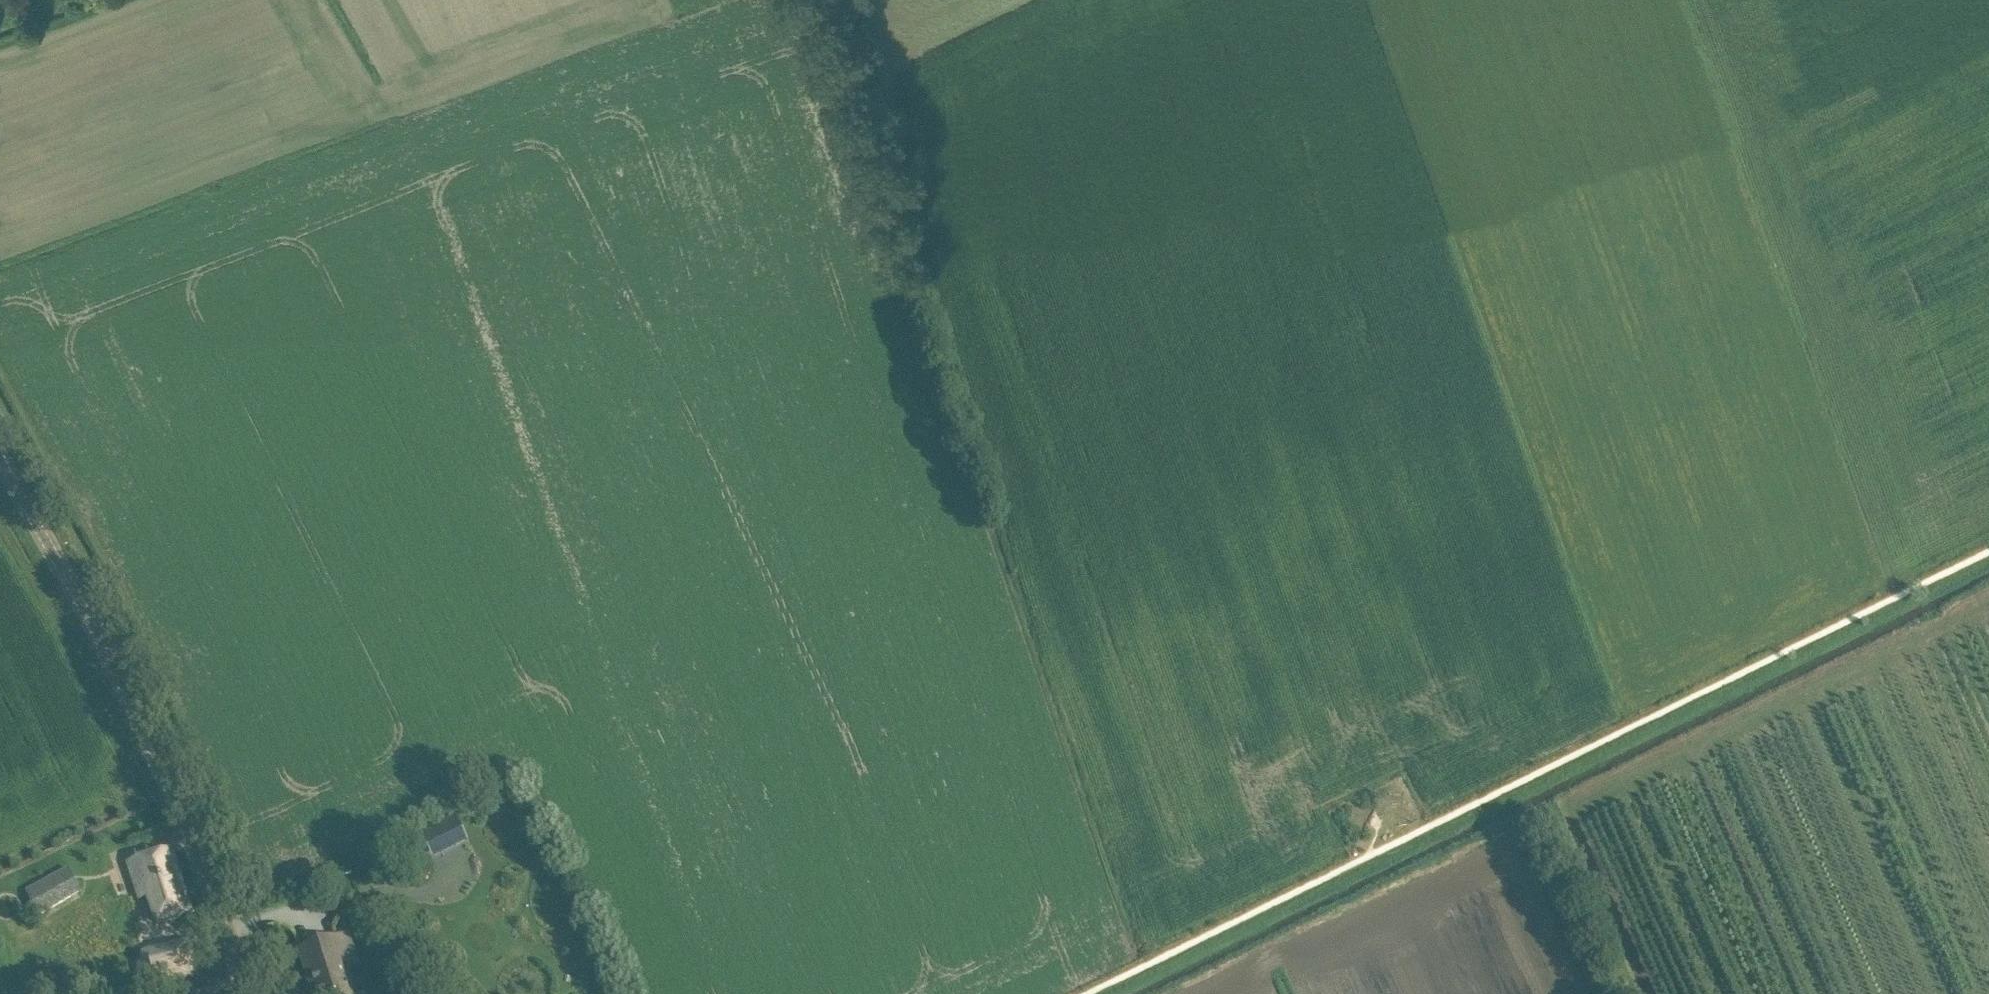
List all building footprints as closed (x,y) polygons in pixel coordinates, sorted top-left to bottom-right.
[(445,883),(482,866),(464,828),(427,845),(445,883)] [(130,863),(139,891),(149,888),(161,924),(193,914),(171,849),(130,863)] [(27,891),(40,915),(81,892),(68,868),(27,891)] [(314,993),(357,993),(339,936),(299,949),(314,993)] [(178,945),(149,951),(152,965),(139,968),(143,986),(186,977),(178,945)]
